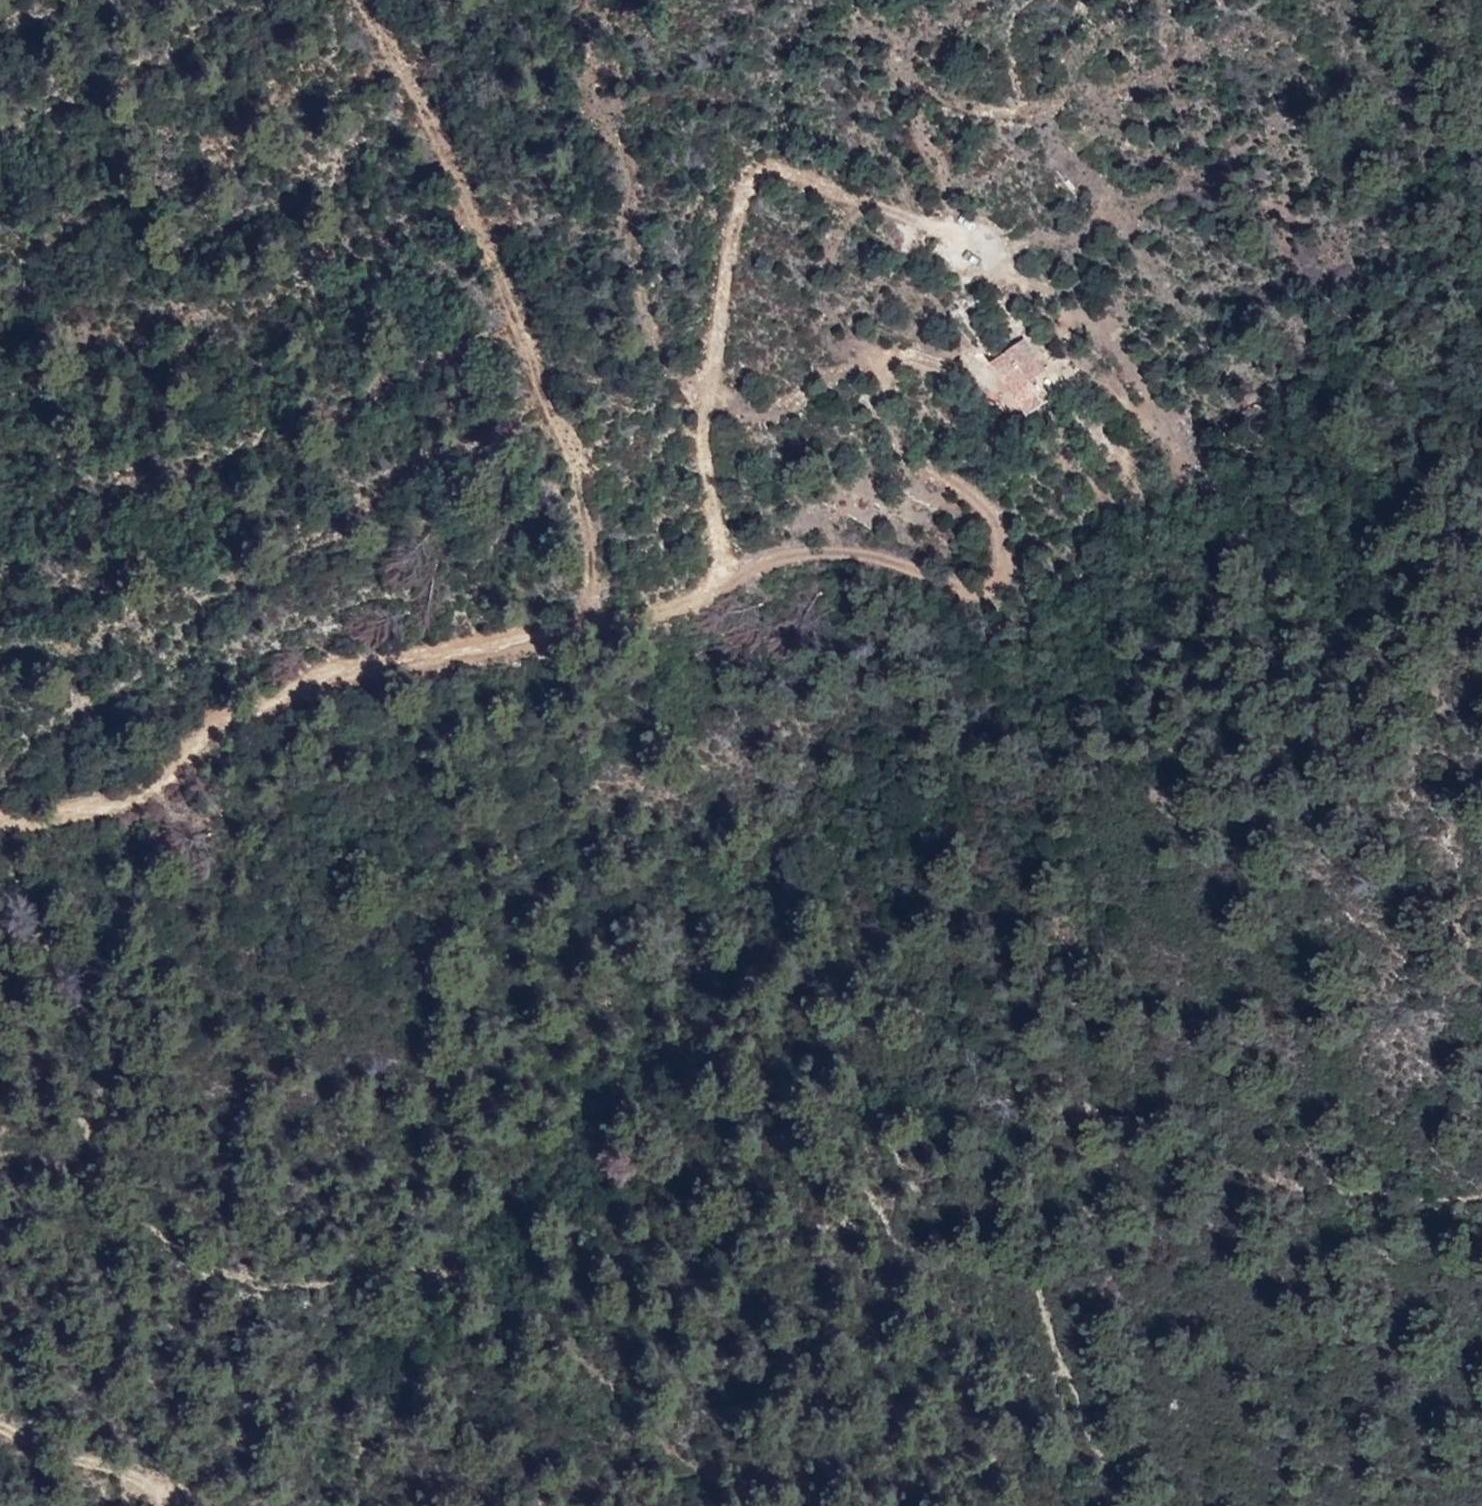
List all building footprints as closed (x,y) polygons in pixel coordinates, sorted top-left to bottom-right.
[(1047,402),(1032,382),(1053,367),(1029,334),(987,364),(1025,417),(1047,402)]
